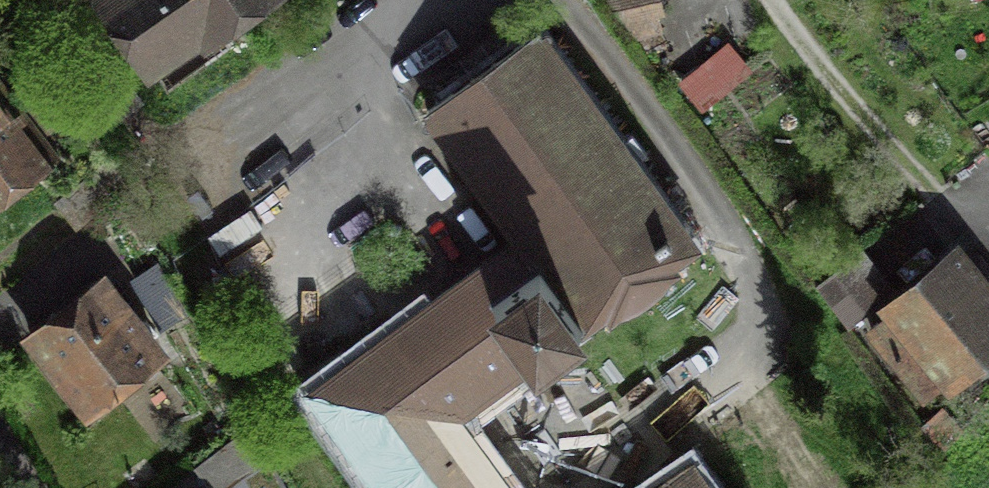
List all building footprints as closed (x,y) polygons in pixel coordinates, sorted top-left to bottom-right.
[(151,80),(201,45),(205,51),(278,0),(94,0),(151,80)] [(638,42),(662,33),(659,16),(666,15),(662,0),(610,0),(638,42)] [(701,239),(544,20),(423,106),(511,235),(473,264),(542,360),(607,307),(612,318),(634,312),(650,301),(663,291),(668,281),(674,267),(669,262),(701,239)] [(52,159),(0,93),(0,200),(52,159)] [(862,248),(815,286),(848,327),(895,289),(862,248)] [(871,329),(927,395),(949,376),(953,381),(988,350),(988,272),(986,269),(988,268),(978,256),(968,264),(959,254),(952,260),(949,257),(928,275),(927,274),(890,305),(894,309),(871,329)] [(165,262),(136,275),(161,327),(189,314),(165,262)] [(473,264),(302,389),(375,487),(519,487),(466,415),(542,360),(473,264)] [(106,267),(21,333),(87,417),(171,350),(106,267)] [(691,449),(638,487),(719,487),(691,449)] [(226,487),(289,487),(273,459),(226,487)]
